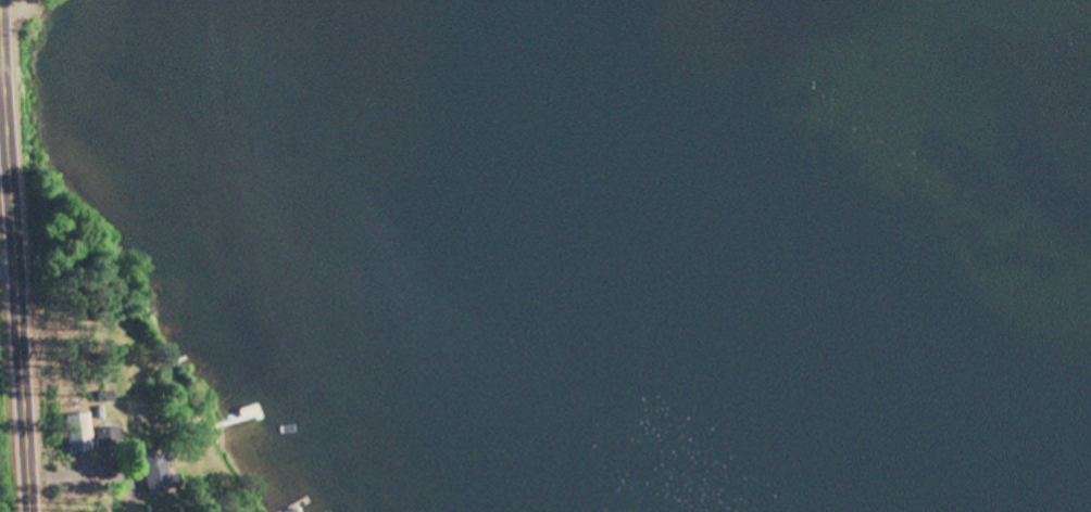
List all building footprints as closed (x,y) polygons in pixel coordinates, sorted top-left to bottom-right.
[(175,493),(171,455),(147,457),(151,496),(175,493)]
